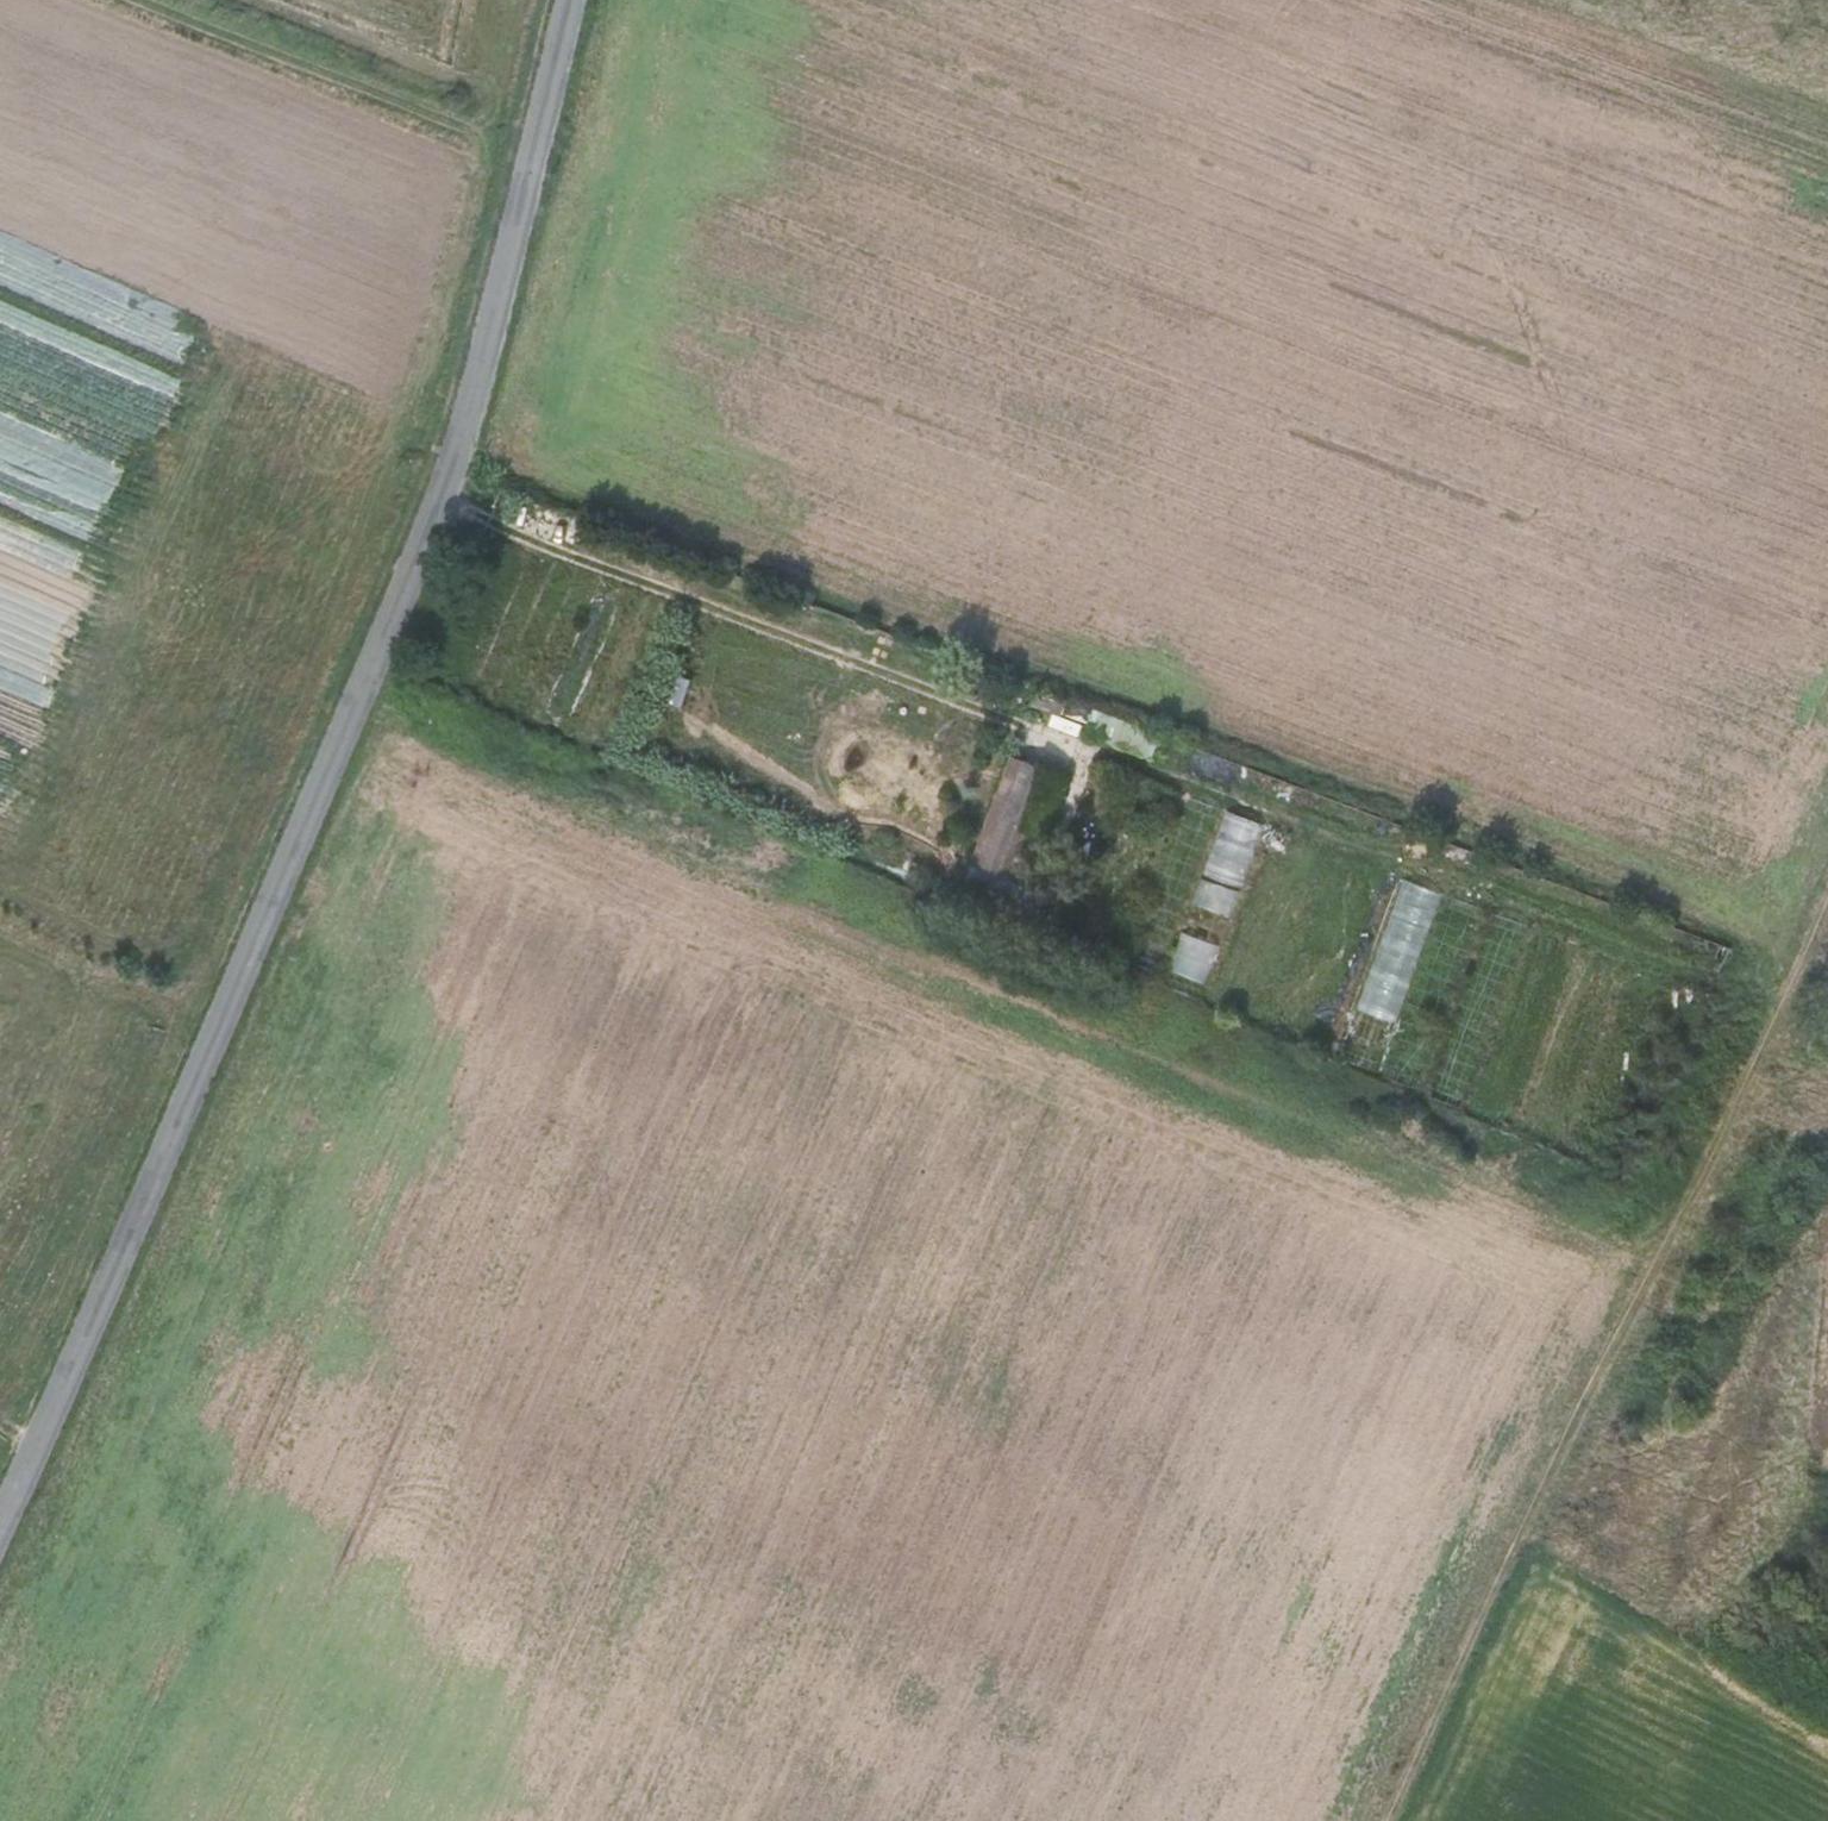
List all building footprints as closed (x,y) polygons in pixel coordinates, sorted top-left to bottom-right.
[(1025,763),(1003,820),(1032,831),(1053,775),(1025,763)] [(1209,874),(1244,886),(1264,823),(1229,812),(1209,874)] [(988,858),(982,875),(998,882),(1005,865),(988,858)] [(1173,968),(1209,979),(1219,943),(1183,933),(1173,968)]
